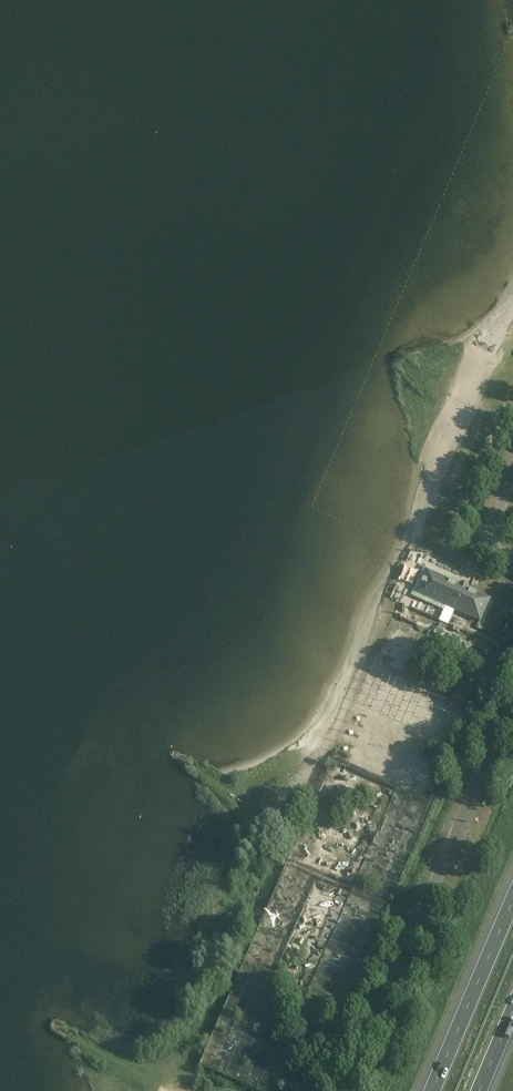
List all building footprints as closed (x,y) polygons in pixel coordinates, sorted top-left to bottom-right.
[(491,599),(429,572),(420,593),(481,621),(491,599)]
